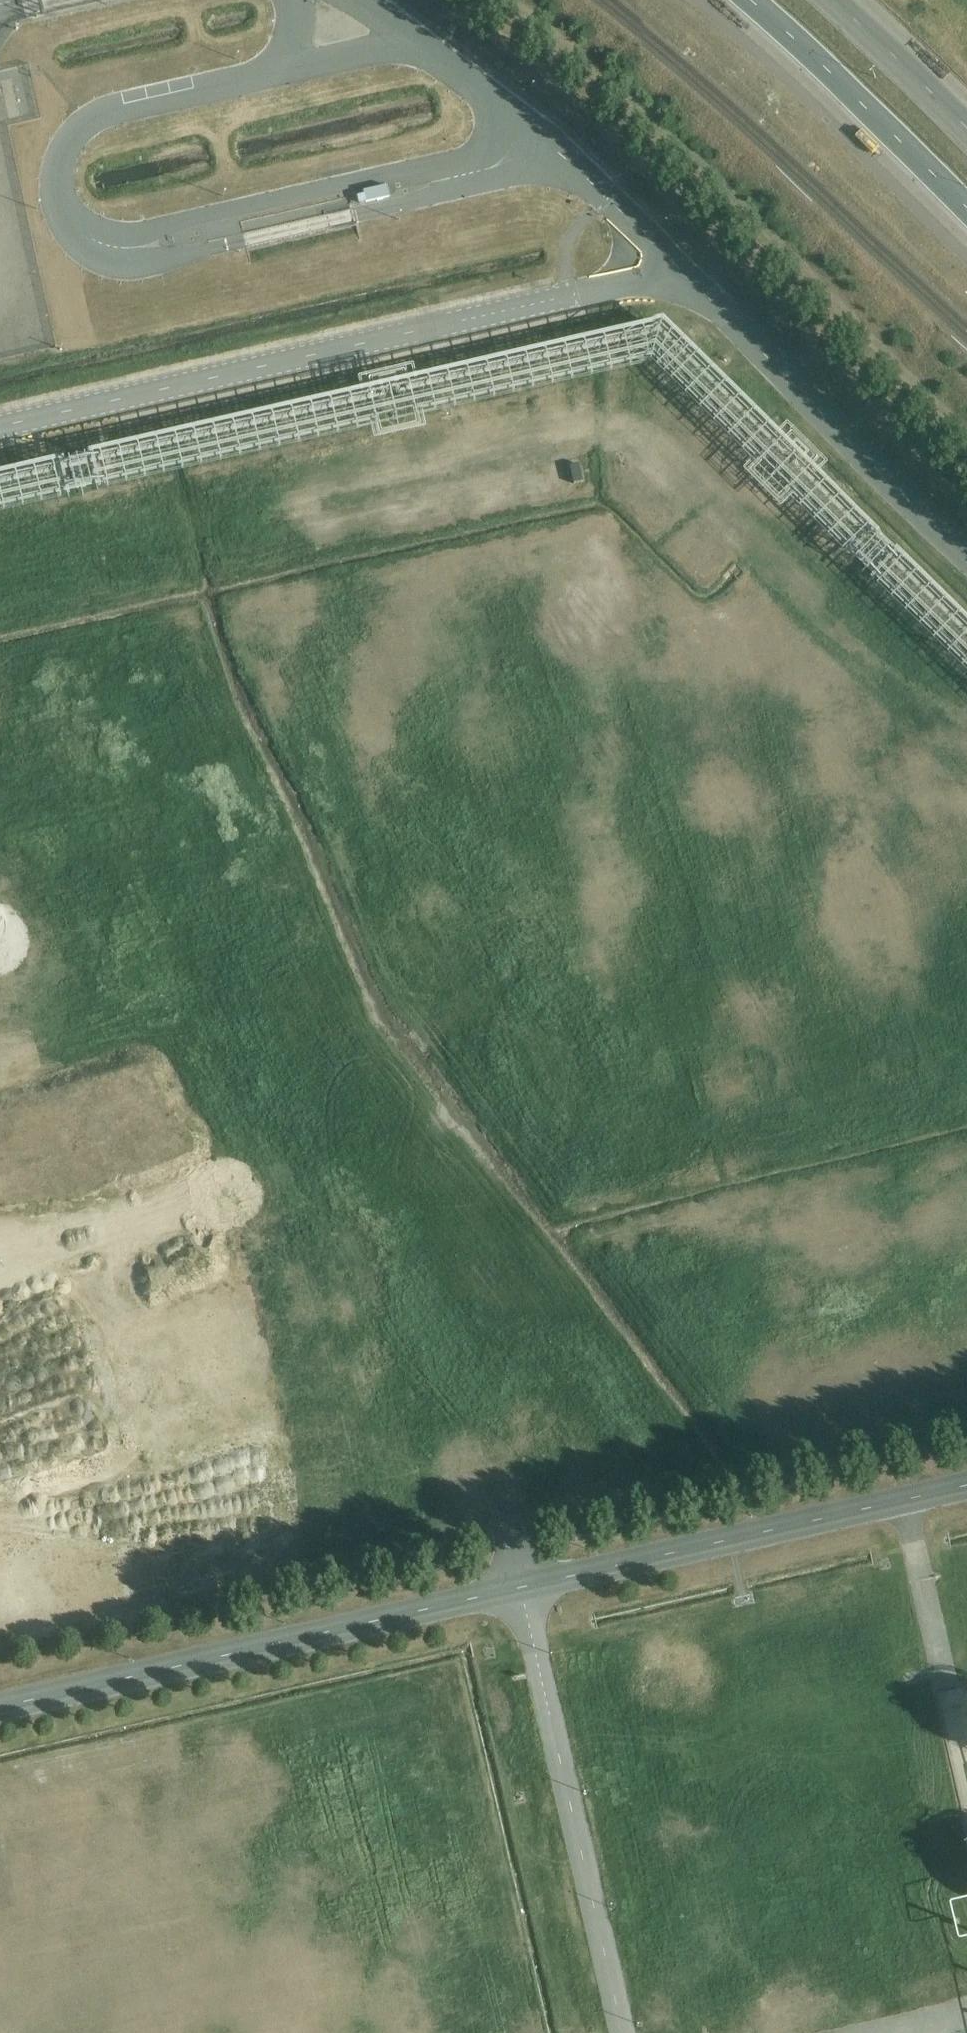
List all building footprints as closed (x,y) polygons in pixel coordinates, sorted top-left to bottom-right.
[(2,84),(9,122),(22,120),(13,81),(2,84)] [(386,189),(362,195),(364,205),(388,200),(386,189)] [(823,476),(831,468),(791,428),(783,437),(667,324),(414,381),(411,370),(355,383),(357,394),(0,477),(0,517),(173,478),(368,433),(371,445),(422,433),(420,422),(656,366),(758,465),(748,475),(786,512),(794,503),(966,673),(966,618),(823,476)] [(569,469),(573,487),(582,484),(578,467),(569,469)]
